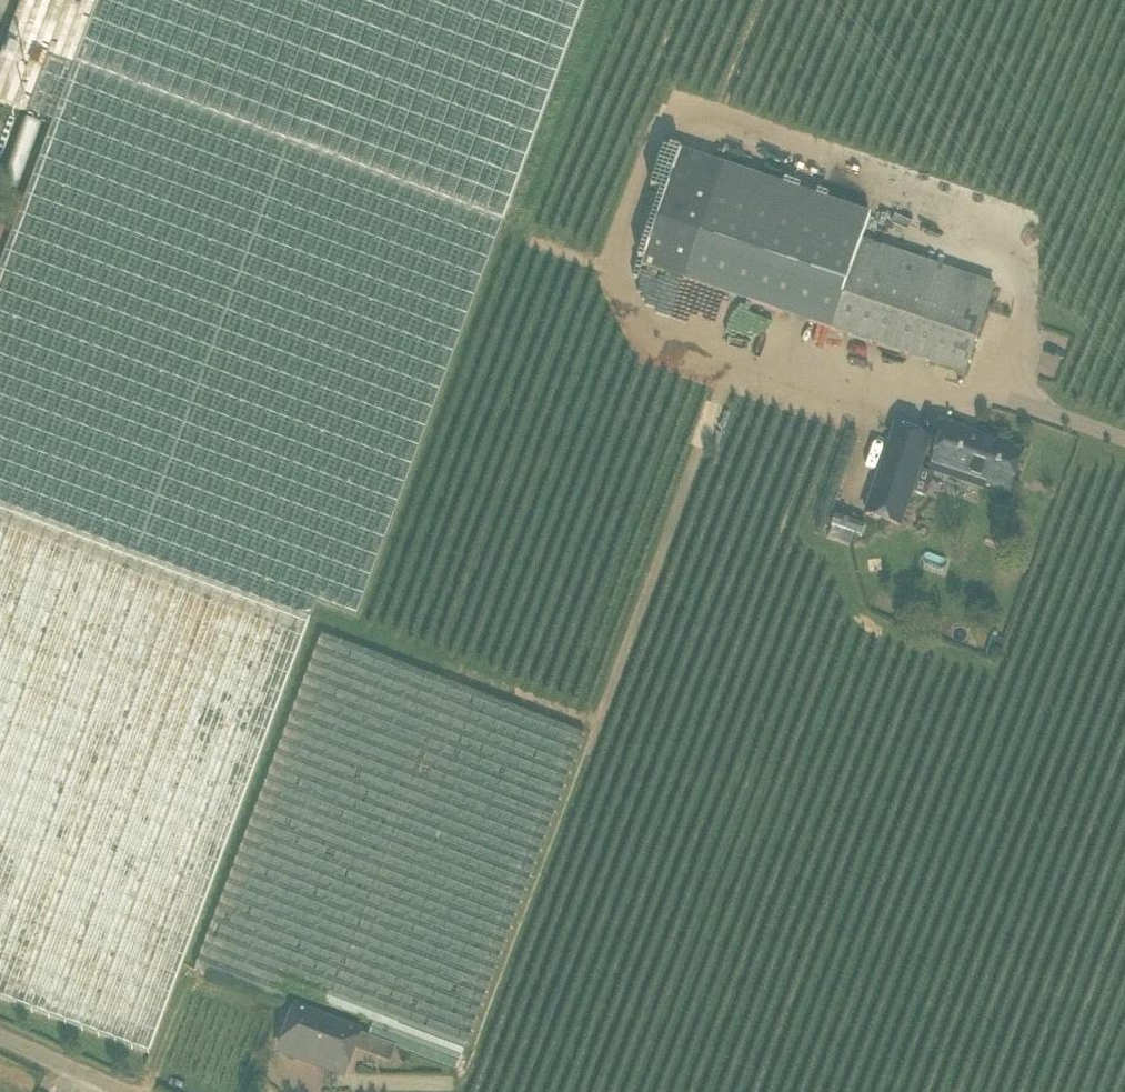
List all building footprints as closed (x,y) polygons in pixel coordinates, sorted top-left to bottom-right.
[(100,0),(24,0),(8,44),(74,69),(100,0)] [(74,69),(503,228),(588,0),(100,0),(74,69)] [(311,621),(312,622),(319,603),(359,617),(503,228),(74,69),(8,44),(0,64),(0,103),(54,123),(21,210),(0,269),(0,506),(311,621)] [(639,268),(832,331),(852,269),(870,214),(681,150),(639,268)] [(965,374),(995,286),(975,279),(956,273),(951,286),(947,299),(852,269),(832,331),(965,374)] [(947,424),(938,451),(934,458),(932,465),(968,478),(966,482),(987,489),(989,485),(1010,492),(1024,451),(947,424)] [(934,458),(938,451),(926,447),(930,437),(896,425),(866,512),(899,524),(923,455),(934,458)] [(151,1055),(311,621),(0,506),(0,999),(151,1055)] [(838,515),(835,525),(866,536),(869,526),(838,515)] [(323,635),(203,950),(195,970),(283,1004),(288,991),(375,1024),(370,1037),(458,1070),(466,1049),(586,735),(323,635)] [(347,1075),(362,1034),(296,1009),(281,1050),(347,1075)]
